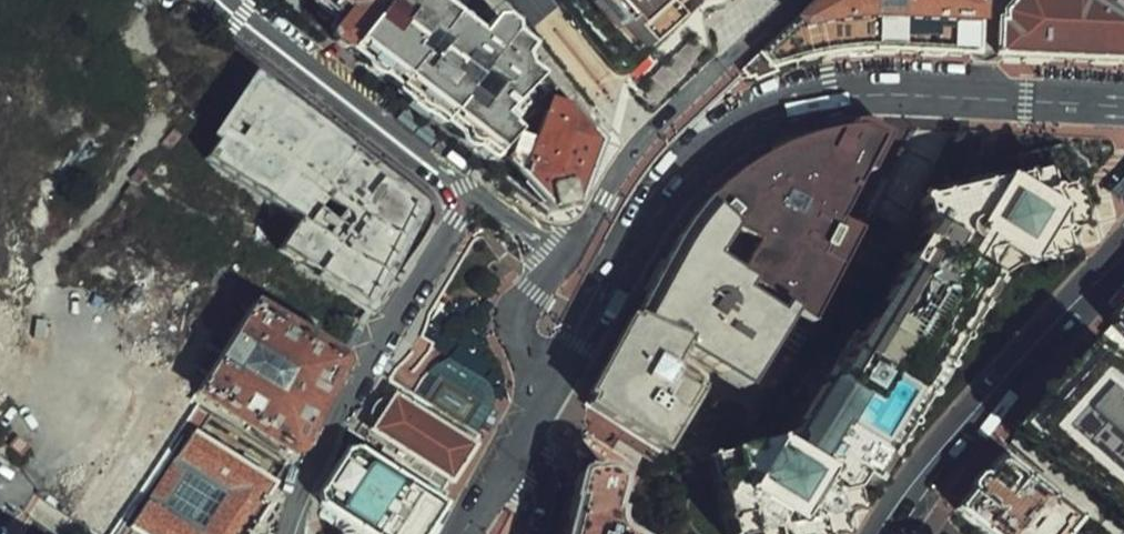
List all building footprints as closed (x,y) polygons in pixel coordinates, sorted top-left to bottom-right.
[(352,52),(393,0),(316,0),(305,15),(352,52)] [(469,0),(393,0),(352,52),(494,162),(501,152),(523,124),(512,115),(545,73),(524,46),(511,37),(511,29),(509,28),(504,24),(498,23),(492,23),(480,38),(455,19),(469,0)] [(597,92),(618,74),(701,0),(519,0),(597,92)] [(795,28),(750,71),(757,78),(772,71),(813,58),(873,49),(980,56),(985,14),(968,0),(818,0),(795,28)] [(1087,2),(1082,0),(1018,0),(998,30),(998,57),(1123,62),(1123,0),(1089,0),(1087,2)] [(501,152),(554,211),(581,205),(603,144),(545,73),(512,115),(523,124),(501,152)] [(303,219),(280,260),(358,304),(417,196),(257,80),(211,162),(303,219)] [(731,175),(708,199),(734,228),(759,240),(741,272),(792,311),(812,323),(861,228),(842,217),(893,134),(865,119),(824,129),(798,138),(766,150),(750,160),(731,175)] [(924,210),(937,220),(870,342),(858,335),(785,428),(711,449),(728,527),(733,533),(748,533),(752,533),(753,533),(839,533),(842,533),(837,515),(857,510),(853,492),(860,478),(874,484),(1001,279),(1065,256),(1080,223),(1070,167),(1006,171),(928,193),(924,210)] [(734,228),(708,199),(641,316),(691,340),(686,350),(748,390),(792,311),(741,272),(718,254),(734,228)] [(274,320),(280,311),(261,299),(203,392),(290,452),(298,449),(320,407),(340,368),(337,360),(343,352),(295,321),(289,329),(274,320)] [(1114,323),(1123,333),(1123,312),(1114,323)] [(691,340),(641,316),(629,314),(584,393),(591,396),(588,430),(651,467),(697,392),(674,372),(686,350),(691,340)] [(1097,334),(1013,433),(1123,525),(1123,357),(1097,334)] [(447,341),(415,391),(479,431),(511,381),(447,341)] [(389,387),(361,432),(456,491),(484,446),(389,387)] [(141,533),(255,533),(272,507),(264,502),(275,485),(197,433),(133,529),(141,533)] [(351,449),(322,493),(325,515),(352,533),(432,533),(445,514),(351,449)] [(1006,456),(963,516),(985,533),(1083,533),(1091,523),(1006,456)] [(621,481),(619,472),(599,467),(583,476),(567,533),(639,533),(621,523),(616,507),(621,481)]
